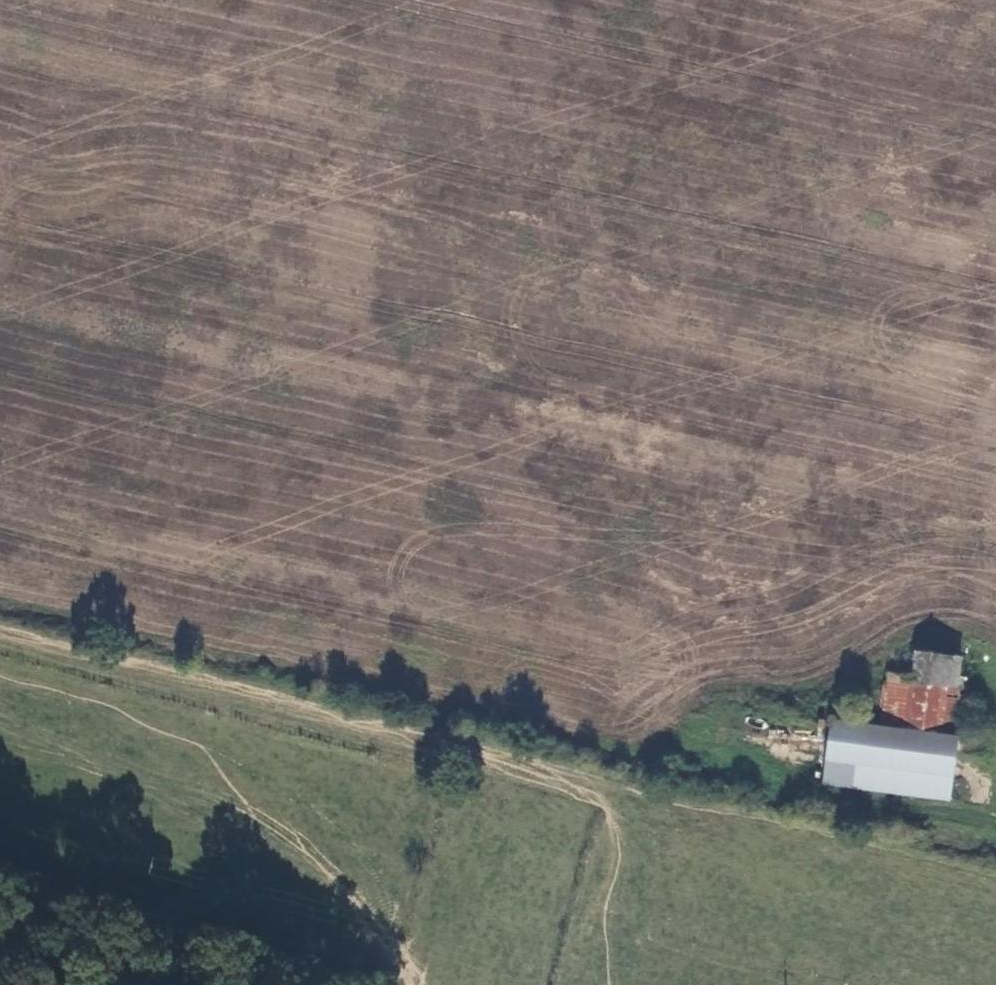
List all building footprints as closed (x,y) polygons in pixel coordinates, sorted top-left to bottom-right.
[(919,650),(915,677),(891,674),(882,726),(837,719),(828,777),(952,797),(959,751),(970,754),(973,737),(968,736),(975,691),(957,688),(962,656),(919,650)] [(970,754),(980,755),(983,738),(973,737),(970,754)]
